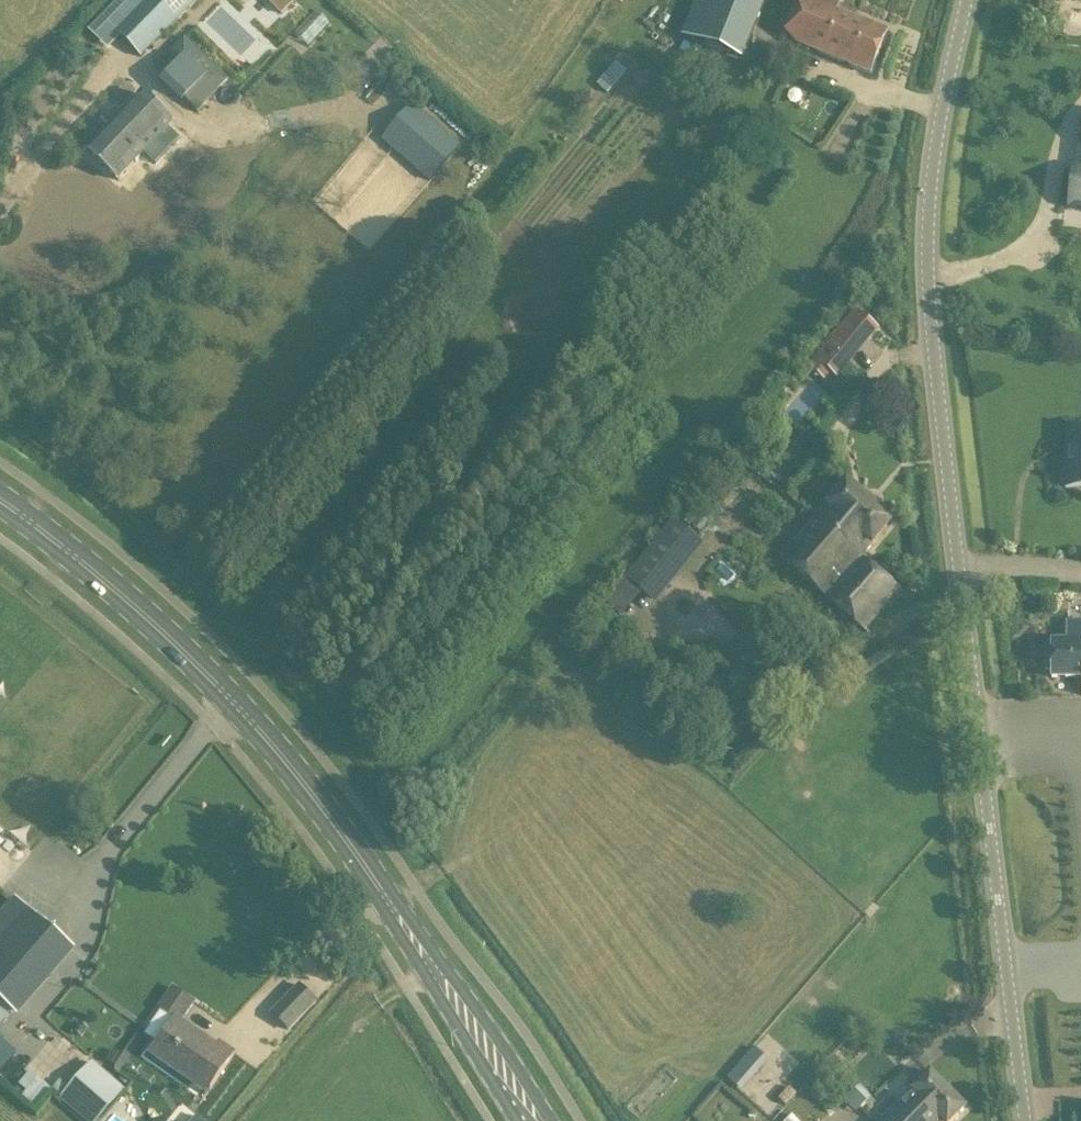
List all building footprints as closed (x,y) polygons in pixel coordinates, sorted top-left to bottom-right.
[(114,33),(141,59),(171,28),(200,0),(147,0),(114,33)] [(282,17),(296,2),(294,0),(265,0),(282,17)] [(766,0),(718,0),(701,42),(743,59),(766,0)] [(871,75),(888,32),(837,12),(842,0),(807,0),(812,2),(795,45),(871,75)] [(1065,7),(1054,6),(1050,34),(1080,39),(1080,0),(1066,0),(1065,7)] [(228,80),(183,37),(153,69),(197,112),(228,80)] [(141,94),(86,151),(119,182),(173,125),(141,94)] [(431,180),(460,147),(413,106),(384,139),(431,180)] [(825,382),(831,375),(838,380),(879,330),(855,310),(808,368),(825,382)] [(1070,432),(1069,450),(1073,451),(1072,465),(1068,465),(1068,469),(1065,473),(1064,480),(1067,484),(1067,489),(1080,490),(1080,432),(1070,432)] [(816,518),(815,518),(861,559),(871,547),(872,548),(894,523),(847,481),(825,506),(825,507),(816,518)] [(891,608),(903,595),(861,559),(815,518),(781,557),(865,631),(888,606),(891,608)] [(673,519),(625,577),(599,611),(613,624),(618,618),(621,620),(644,592),(654,600),(701,542),(673,519)] [(1050,640),(1050,646),(1044,650),(1044,668),(1051,672),(1050,679),(1080,679),(1080,622),(1066,622),(1066,640),(1050,640)] [(646,733),(653,739),(658,733),(651,727),(646,733)] [(10,1015),(11,1016),(69,949),(26,912),(0,942),(0,1027),(10,1015)] [(299,985),(270,1014),(289,1033),(318,1004),(299,985)] [(235,1054),(220,1044),(218,1047),(182,1022),(195,1004),(172,987),(157,1009),(174,1020),(152,1053),(209,1092),(235,1054)] [(742,1091),(769,1061),(755,1048),(728,1079),(742,1091)] [(93,1062),(60,1101),(83,1120),(100,1120),(126,1091),(93,1062)] [(19,1087),(37,1100),(49,1083),(32,1070),(19,1087)] [(881,1120),(954,1120),(967,1108),(930,1072),(881,1120)]
